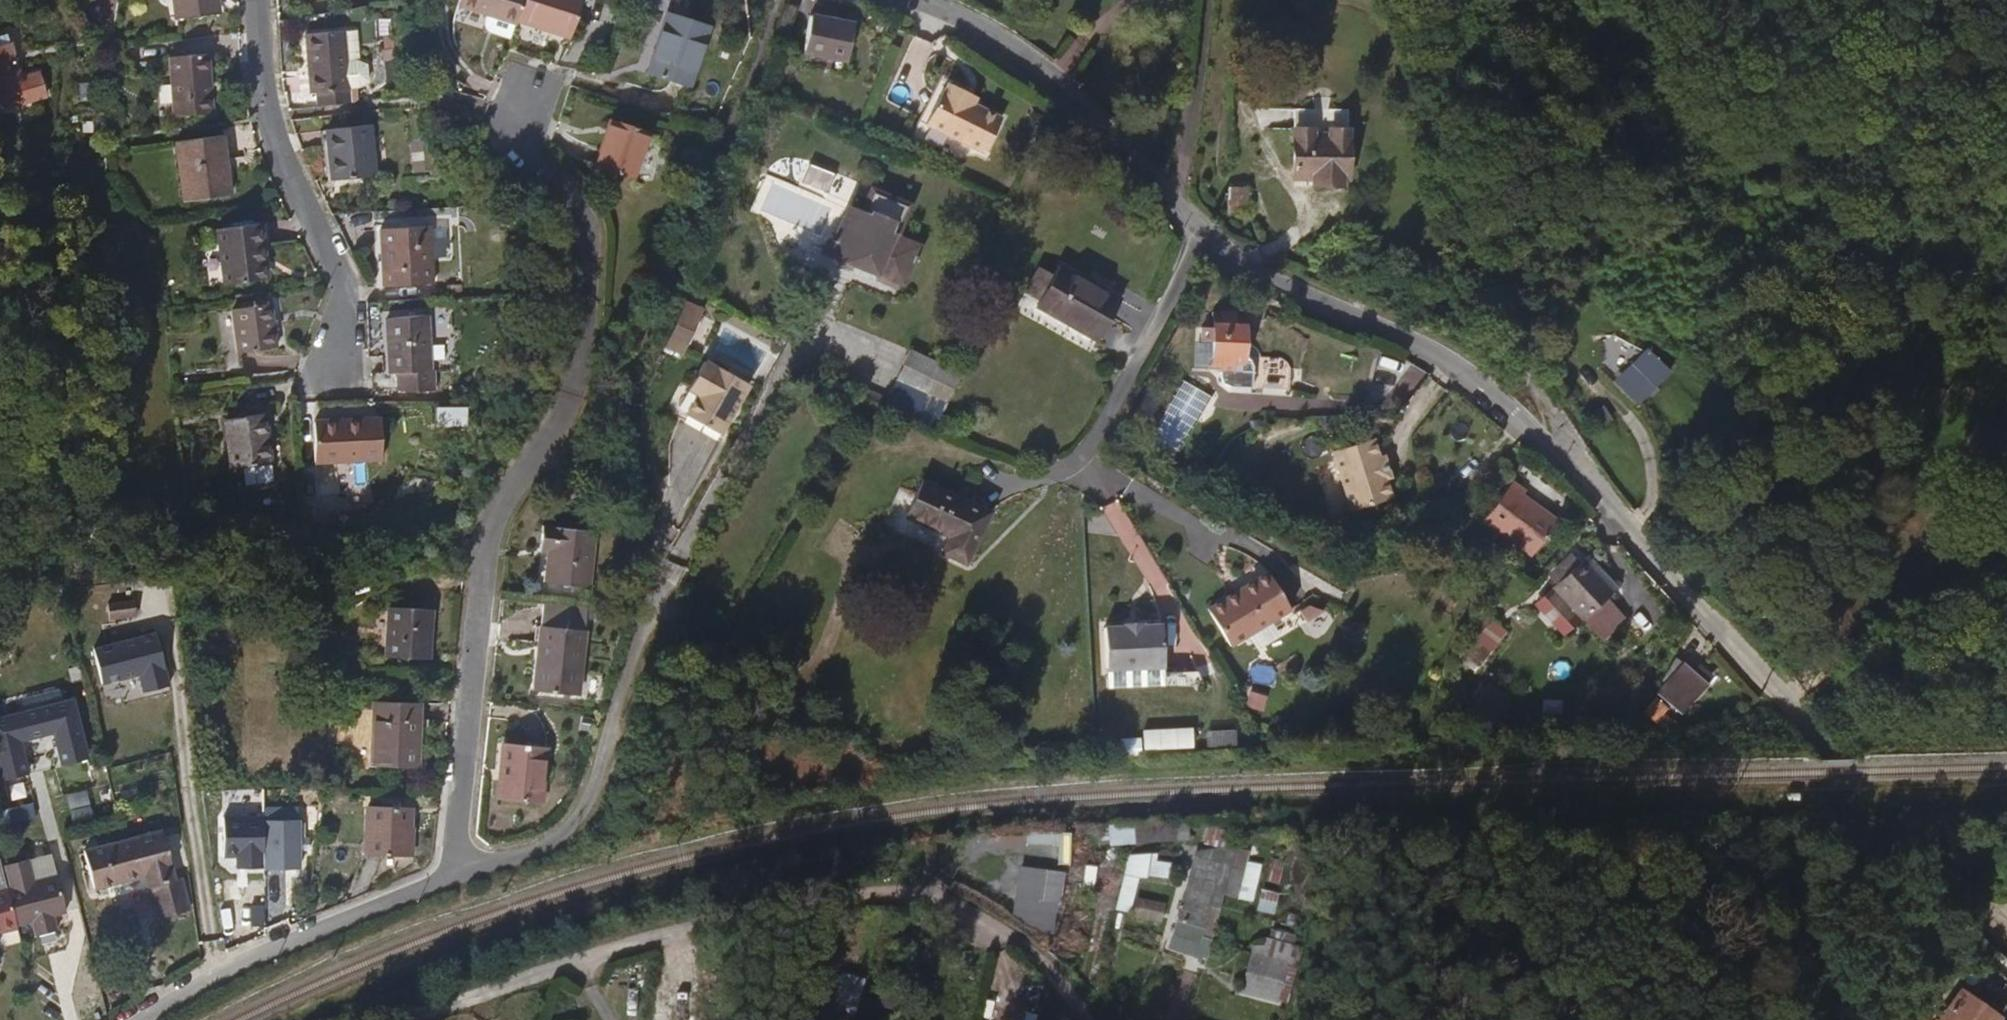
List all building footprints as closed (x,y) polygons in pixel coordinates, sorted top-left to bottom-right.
[(175,16),(220,11),(218,0),(173,0),(175,16)] [(520,0),(455,0),(454,1),(513,21),(515,16),(520,0)] [(515,16),(567,34),(578,0),(520,0),(515,16)] [(706,24),(664,11),(643,72),(687,87),(706,24)] [(859,28),(820,12),(805,48),(846,64),(859,28)] [(319,90),(319,103),(352,100),(351,31),(312,30),(313,90),(319,90)] [(9,45),(16,44),(13,33),(0,35),(0,47),(9,45)] [(9,45),(0,47),(0,113),(51,99),(46,74),(17,82),(9,45)] [(207,52),(168,54),(169,72),(172,113),(211,111),(207,52)] [(169,72),(168,54),(144,56),(145,58),(134,58),(135,74),(169,72)] [(923,82),(905,116),(962,145),(980,110),(951,96),(943,92),(946,85),(927,76),(924,82),(923,82)] [(91,96),(92,79),(77,78),(76,95),(91,96)] [(955,89),(946,85),(943,92),(951,96),(955,89)] [(1274,110),(1274,124),(1293,124),(1293,110),(1274,110)] [(645,130),(608,118),(592,167),(629,179),(645,130)] [(371,124),(328,128),(333,179),(376,174),(371,124)] [(1348,134),(1294,132),(1292,177),(1312,178),(1312,188),(1339,189),(1339,179),(1347,179),(1348,134)] [(222,168),(218,134),(177,140),(185,199),(230,192),(227,166),(222,168)] [(222,134),(218,134),(222,168),(227,166),(222,134)] [(908,207),(871,191),(859,218),(846,213),(834,240),(829,238),(823,253),(901,284),(917,248),(894,238),(908,207)] [(1220,214),(1246,215),(1246,203),(1221,202),(1220,214)] [(262,225),(218,231),(224,281),(264,276),(259,243),(265,242),(262,225)] [(432,225),(381,228),(384,287),(435,284),(432,225)] [(1120,297),(1058,262),(1036,303),(1096,337),(1120,297)] [(271,302),(232,307),(238,351),(277,345),(271,302)] [(700,311),(681,304),(662,352),(682,358),(700,311)] [(1229,312),(1216,311),(1216,314),(1209,314),(1209,325),(1189,324),(1188,369),(1207,370),(1215,370),(1215,378),(1216,385),(1221,388),(1246,389),(1285,390),(1286,367),(1284,361),(1278,357),(1238,354),(1239,336),(1243,333),(1243,326),(1240,323),(1239,314),(1229,314),(1229,312)] [(400,385),(432,386),(426,314),(387,318),(392,372),(400,372),(400,385)] [(1622,371),(1646,395),(1669,371),(1645,348),(1622,371)] [(954,374),(925,361),(917,375),(947,388),(954,374)] [(745,387),(710,368),(709,369),(700,364),(685,392),(694,397),(682,418),(717,437),(732,411),(729,409),(734,401),(737,402),(745,387)] [(1669,371),(1646,395),(1662,410),(1684,385),(1669,371)] [(1918,409),(1936,416),(1947,390),(1930,384),(1918,409)] [(263,413),(215,420),(222,469),(272,462),(263,413)] [(382,417),(314,418),(314,462),(383,460),(382,417)] [(2006,452),(2006,432),(1980,421),(1973,437),(2006,452)] [(1871,465),(1880,447),(1837,426),(1828,444),(1871,465)] [(1369,437),(1328,450),(1347,512),(1388,499),(1382,480),(1375,457),(1369,437)] [(2006,455),(2006,452),(1973,437),(1969,445),(2005,460),(2006,455)] [(1375,457),(1382,480),(1387,478),(1380,456),(1375,457)] [(921,483),(902,518),(947,541),(938,558),(961,570),(988,517),(921,483)] [(1524,494),(1511,484),(1481,525),(1527,559),(1553,523),(1521,499),(1524,494)] [(587,531),(536,525),(533,547),(543,549),(538,582),(580,586),(587,531)] [(1555,592),(1583,566),(1576,559),(1563,571),(1565,573),(1550,586),(1555,592)] [(1583,566),(1555,592),(1587,626),(1618,597),(1587,563),(1583,566)] [(1266,574),(1236,591),(1240,596),(1208,615),(1228,648),(1288,611),(1266,574)] [(1240,596),(1236,591),(1205,611),(1208,615),(1240,596)] [(426,596),(382,593),(379,660),(422,662),(426,596)] [(570,695),(579,608),(536,602),(527,691),(570,695)] [(1488,620),(1482,635),(1502,643),(1508,628),(1488,620)] [(1158,627),(1138,628),(1120,629),(1100,630),(1102,672),(1160,669),(1158,627)] [(741,662),(749,670),(757,661),(749,653),(741,662)] [(1658,679),(1671,691),(1681,699),(1699,681),(1674,660),(1658,679)] [(1658,679),(1653,687),(1666,697),(1671,691),(1658,679)] [(1263,711),(1268,694),(1250,689),(1245,706),(1263,711)] [(72,699),(0,717),(0,779),(28,772),(20,740),(53,732),(61,763),(87,757),(72,699)] [(413,702),(369,700),(367,766),(410,767),(413,702)] [(1142,727),(1142,748),(1193,746),(1192,726),(1142,727)] [(1205,746),(1236,745),(1236,728),(1205,729),(1205,746)] [(541,748),(500,744),(494,799),(535,803),(541,748)] [(28,774),(11,777),(16,807),(32,805),(28,774)] [(404,807),(362,806),(361,856),(403,857),(404,807)] [(240,869),(259,868),(259,818),(224,818),(226,848),(231,848),(238,847),(239,852),(240,869)] [(295,818),(259,818),(259,868),(295,868),(295,818)] [(1097,827),(1098,846),(1134,844),(1133,826),(1097,827)] [(1230,849),(1232,830),(1206,827),(1204,845),(1230,849)] [(161,830),(82,851),(93,889),(141,876),(145,888),(175,880),(161,830)] [(1205,957),(1235,852),(1197,852),(1170,947),(1205,957)] [(1122,854),(1119,912),(1133,913),(1135,877),(1159,878),(1160,855),(1122,854)] [(1057,926),(1065,874),(1019,868),(1012,919),(1057,926)] [(8,888),(15,927),(31,923),(35,938),(55,933),(51,917),(78,911),(68,873),(8,888)] [(15,927),(8,888),(0,890),(0,931),(15,927)] [(1261,889),(1255,911),(1274,916),(1279,894),(1261,889)] [(1134,900),(1133,919),(1163,921),(1164,902),(1134,900)] [(1289,1008),(1301,948),(1267,941),(1265,949),(1252,946),(1241,998),(1289,1008)] [(1943,1008),(1965,1019),(1982,1019),(1997,990),(1961,972),(1943,1008)]
